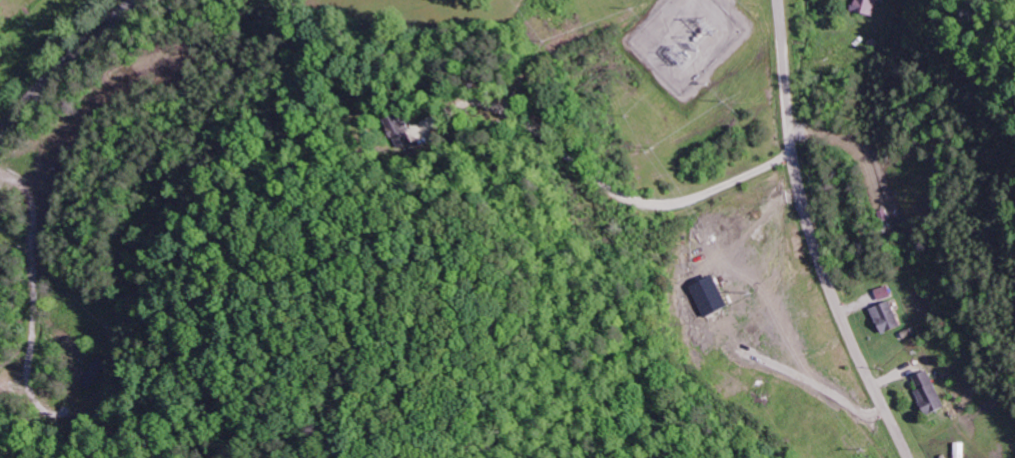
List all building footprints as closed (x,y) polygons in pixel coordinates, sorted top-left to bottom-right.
[(880,0),(861,0),(858,11),(876,15),(880,0)] [(414,121),(405,123),(402,114),(387,119),(398,153),(417,146),(412,132),(417,130),(414,121)] [(696,286),(710,319),(737,307),(722,274),(696,286)] [(884,299),(896,296),(893,287),(881,289),(884,299)] [(887,334),(906,327),(896,301),(877,308),(887,334)] [(916,378),(932,416),(950,409),(934,371),(916,378)] [(968,443),(960,443),(960,457),(969,457),(968,443)]
